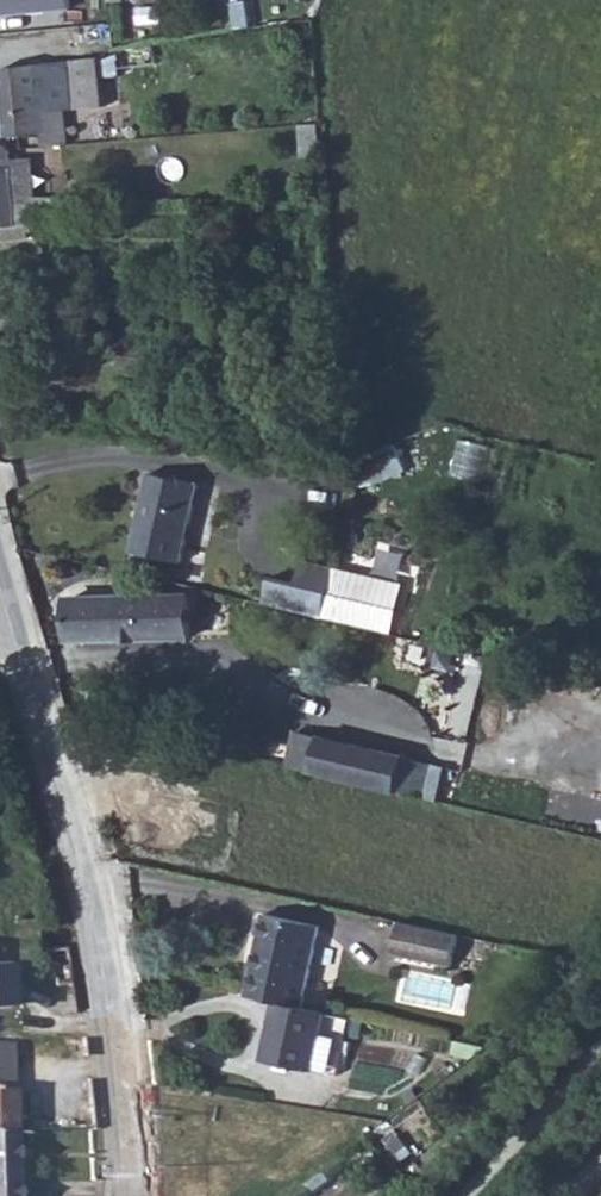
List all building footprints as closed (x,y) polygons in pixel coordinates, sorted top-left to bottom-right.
[(73,8),(72,0),(0,0),(0,14),(73,8)] [(132,47),(111,51),(114,65),(134,63),(132,47)] [(114,65),(111,51),(72,55),(77,106),(103,103),(100,78),(117,76),(114,65)] [(72,55),(2,63),(7,114),(9,130),(18,129),(44,128),(46,144),(67,142),(65,107),(77,106),(72,55)] [(302,153),(323,153),(321,116),(300,118),(302,153)] [(18,129),(9,130),(10,139),(10,146),(19,145),(18,129)] [(12,162),(11,156),(10,146),(10,139),(0,138),(0,163),(12,162)] [(15,192),(37,193),(33,156),(11,156),(12,162),(13,166),(15,192)] [(27,237),(27,228),(61,228),(61,194),(37,193),(15,192),(13,166),(12,162),(0,163),(0,238),(27,237)] [(138,546),(189,555),(204,477),(155,468),(149,492),(155,495),(150,511),(145,509),(138,546)] [(274,604),(333,618),(344,567),(312,560),(307,582),(280,576),(274,604)] [(344,567),(333,618),(402,634),(414,584),(344,567)] [(73,632),(192,630),(190,591),(72,593),(73,632)] [(313,766),(426,793),(432,758),(323,731),(313,766)] [(268,909),(250,991),(279,997),(306,1003),(322,920),(268,909)] [(454,960),(459,930),(402,918),(397,948),(454,960)] [(306,1003),(279,997),(268,1056),(342,1071),(352,1012),(306,1003)] [(482,1051),(492,1043),(456,1035),(454,1047),(482,1051)] [(13,1128),(10,1043),(0,1042),(0,1128),(7,1128),(13,1128)] [(13,1128),(7,1128),(0,1128),(0,1195),(16,1195),(13,1128)]
